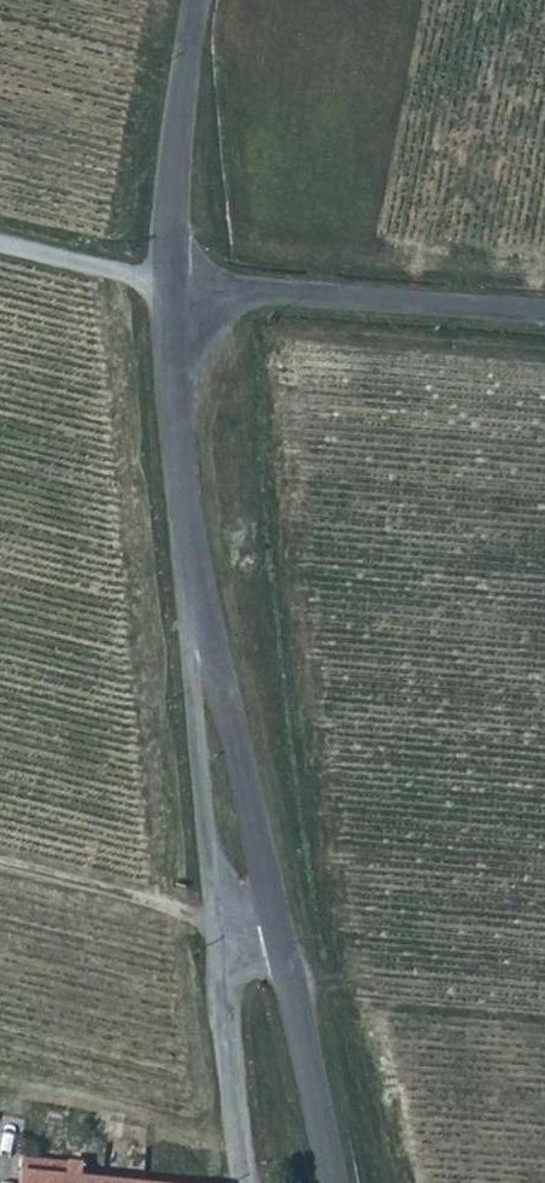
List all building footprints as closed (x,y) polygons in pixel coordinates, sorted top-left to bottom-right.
[(22,1155),(20,1182),(59,1182),(60,1173),(42,1172),(43,1156),(22,1155)] [(59,1182),(100,1182),(101,1176),(81,1175),(81,1160),(43,1156),(42,1172),(60,1173),(59,1182)]
